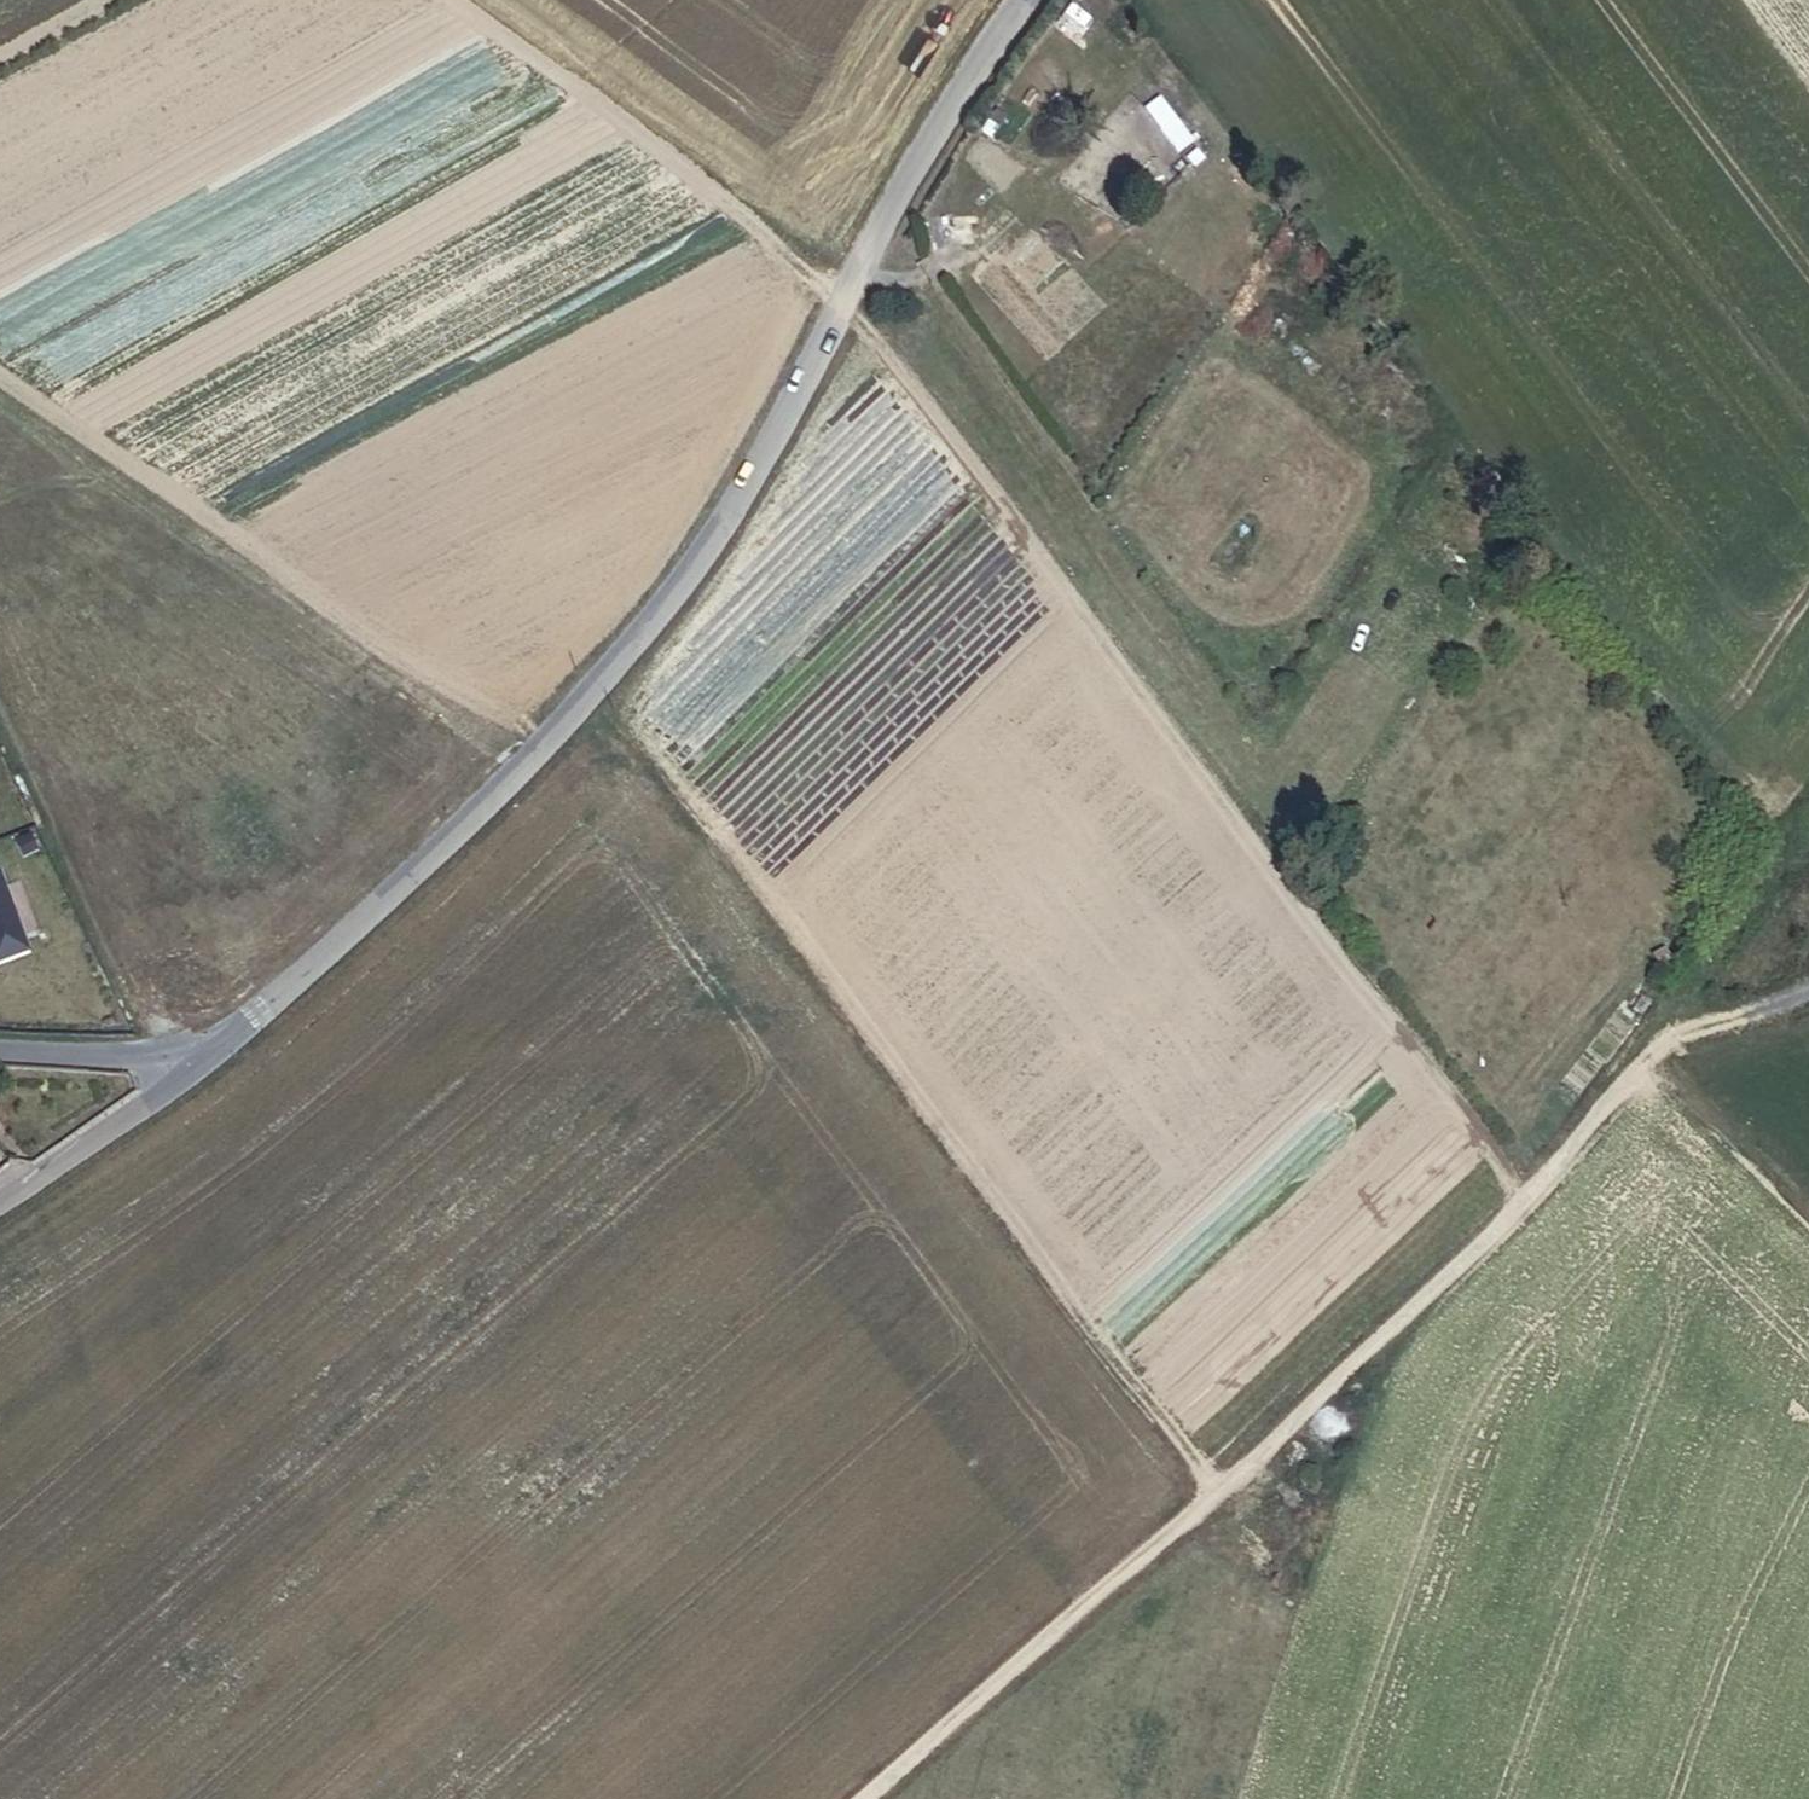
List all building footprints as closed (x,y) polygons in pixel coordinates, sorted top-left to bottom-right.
[(0,880),(0,962),(27,952),(0,880)]
